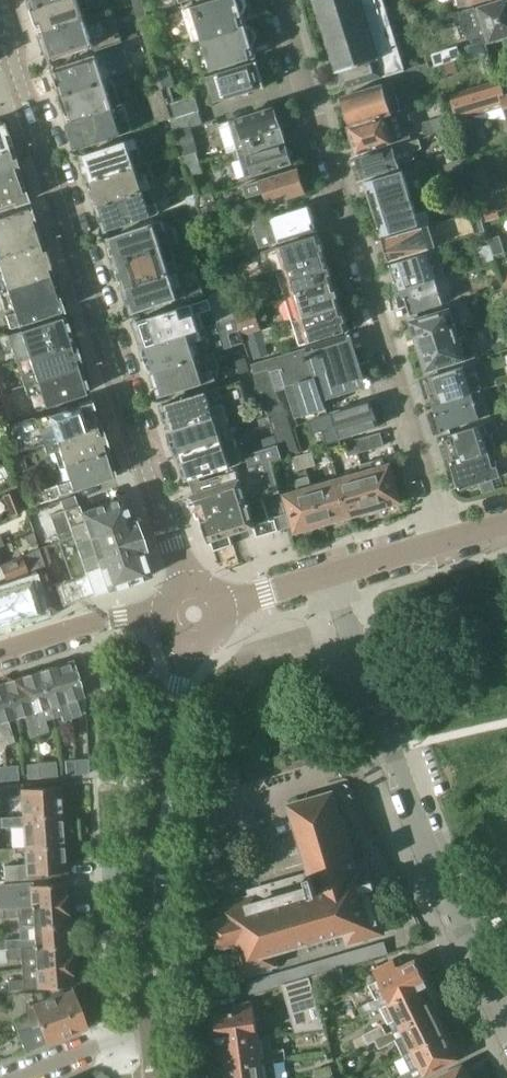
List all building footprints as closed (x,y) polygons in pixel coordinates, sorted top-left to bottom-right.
[(34,7),(42,34),(43,33),(87,19),(87,17),(84,9),(91,7),(88,0),(57,0),(34,7)] [(139,18),(149,15),(144,0),(133,0),(139,18)] [(194,40),(246,23),(242,12),(245,12),(247,4),(246,0),(211,0),(184,8),(194,40)] [(390,75),(406,70),(383,0),(314,0),(342,90),(390,75)] [(506,35),(506,0),(502,0),(462,12),(469,37),(475,39),(489,35),(491,40),(506,35)] [(87,19),(43,33),(51,60),(95,46),(96,50),(124,41),(113,10),(87,17),(87,19)] [(246,23),(194,40),(204,71),(256,55),(252,44),(254,43),(257,35),(255,29),(249,25),(247,26),(246,23)] [(489,54),(485,42),(468,48),(472,59),(489,54)] [(449,61),(445,50),(432,54),(436,65),(449,61)] [(98,54),(54,68),(63,95),(113,78),(108,62),(102,65),(98,54)] [(258,61),(207,76),(215,102),(266,86),(258,61)] [(440,76),(456,71),(453,61),(437,66),(440,76)] [(390,75),(392,81),(393,81),(393,82),(410,77),(411,82),(432,76),(428,62),(415,67),(406,70),(390,75)] [(175,84),(170,69),(156,73),(159,81),(160,81),(163,89),(171,86),(175,84)] [(63,95),(62,95),(71,121),(122,104),(121,103),(113,78),(63,95)] [(451,94),(459,119),(506,104),(506,106),(506,86),(503,87),(500,79),(451,94)] [(164,91),(163,89),(160,81),(159,81),(146,85),(149,96),(164,91)] [(347,121),(352,124),(352,125),(394,112),(402,110),(393,82),(393,81),(392,81),(344,96),(347,107),(344,112),(347,121)] [(171,87),(171,86),(163,89),(164,91),(172,117),(172,118),(200,110),(196,95),(175,101),(171,87)] [(157,122),(172,117),(164,91),(149,96),(157,122)] [(122,104),(71,121),(80,147),(134,130),(125,102),(121,103),(122,104)] [(227,152),(238,148),(284,134),(280,123),(283,118),(281,112),(276,110),(275,106),(219,125),(227,152)] [(172,118),(177,132),(192,127),(204,123),(200,110),(172,118)] [(394,112),(352,125),(349,126),(357,154),(409,138),(405,125),(399,127),(394,112)] [(450,113),(440,117),(444,129),(454,126),(450,113)] [(11,147),(2,121),(0,122),(0,151),(11,147)] [(181,150),(186,165),(200,161),(198,151),(200,151),(192,127),(177,132),(179,141),(181,150)] [(284,134),(238,148),(247,177),(292,163),(291,159),(295,155),(292,148),(288,146),(284,134)] [(433,134),(415,140),(358,157),(365,178),(399,168),(396,157),(415,151),(416,152),(435,146),(432,136),(433,135),(433,134)] [(92,180),(151,160),(144,162),(136,138),(84,155),(92,180)] [(20,174),(11,147),(0,151),(0,180),(20,174)] [(464,159),(468,169),(485,164),(482,154),(464,159)] [(463,159),(445,164),(451,182),(469,177),(463,159)] [(159,186),(151,160),(92,180),(100,205),(153,188),(159,186)] [(200,161),(186,165),(189,174),(203,170),(200,161)] [(485,164),(468,169),(474,191),(491,186),(485,164)] [(246,185),(249,196),(267,191),(271,203),(305,192),(298,168),(246,185)] [(366,181),(375,210),(413,198),(404,170),(366,181)] [(0,180),(0,210),(28,201),(20,174),(0,180)] [(458,193),(472,188),(470,180),(456,185),(458,193)] [(158,202),(153,188),(100,205),(108,231),(161,213),(158,202)] [(187,208),(200,204),(198,196),(196,191),(183,195),(187,206),(187,208)] [(198,196),(200,204),(203,212),(202,212),(207,227),(223,222),(213,191),(198,196)] [(421,224),(422,227),(430,224),(422,211),(417,213),(413,198),(375,210),(383,235),(421,224)] [(41,240),(30,206),(0,216),(0,254),(41,240)] [(260,220),(255,221),(262,246),(317,229),(310,206),(273,217),(272,213),(259,217),(260,220)] [(479,209),(430,224),(422,227),(384,238),(391,260),(476,234),(476,233),(486,230),(484,222),(483,222),(479,209)] [(119,262),(164,248),(181,242),(176,227),(167,229),(164,220),(111,237),(119,262)] [(279,273),(326,258),(319,233),(271,248),(279,273)] [(495,255),(506,252),(500,235),(489,239),(495,255)] [(52,275),(41,240),(0,254),(0,270),(1,274),(0,274),(0,293),(52,275)] [(485,262),(495,259),(496,259),(495,255),(491,243),(479,247),(484,263),(485,262)] [(180,269),(177,259),(168,262),(164,248),(119,262),(118,262),(126,287),(127,287),(180,269)] [(400,289),(404,288),(446,275),(438,249),(392,263),(400,289)] [(286,296),(334,281),(326,258),(279,273),(286,296)] [(232,261),(224,264),(230,282),(238,280),(232,261)] [(180,269),(127,287),(135,312),(187,295),(188,299),(205,294),(195,264),(180,269)] [(0,293),(0,295),(5,309),(12,307),(14,312),(6,314),(10,327),(64,310),(52,275),(0,293)] [(446,275),(404,288),(406,298),(404,302),(406,310),(412,314),(454,301),(446,275)] [(293,319),(341,304),(334,281),(286,296),(293,319)] [(240,284),(227,288),(235,311),(247,307),(240,284)] [(211,296),(136,320),(144,345),(206,326),(201,311),(212,308),(217,323),(237,316),(235,311),(227,288),(210,294),(211,296)] [(341,304),(293,319),(301,344),(349,329),(341,304)] [(420,345),(468,330),(460,304),(413,319),(414,322),(411,326),(413,331),(417,333),(420,345)] [(247,307),(235,311),(237,316),(241,328),(242,334),(261,328),(254,305),(247,307)] [(144,345),(143,345),(151,371),(152,371),(152,370),(216,350),(216,351),(233,346),(229,332),(241,328),(237,316),(217,323),(206,326),(144,345)] [(64,317),(8,334),(17,358),(16,359),(16,360),(72,342),(64,317)] [(497,321),(500,331),(506,329),(506,318),(497,321)] [(262,330),(248,334),(254,351),(267,347),(262,330)] [(476,356),(468,330),(420,345),(424,356),(421,359),(423,366),(427,367),(428,371),(476,356)] [(350,333),(253,364),(255,373),(266,406),(281,401),(271,370),(280,368),(296,417),(325,408),(323,399),(366,385),(350,333)] [(72,342),(16,360),(18,364),(22,363),(26,372),(21,374),(25,385),(80,367),(80,368),(82,367),(73,341),(72,342)] [(216,350),(152,370),(152,371),(160,396),(161,396),(218,378),(215,370),(221,368),(216,351),(216,350)] [(246,357),(236,360),(241,373),(250,370),(246,357)] [(427,378),(435,405),(483,390),(475,364),(427,378)] [(80,367),(25,385),(27,394),(31,392),(37,409),(88,392),(80,368),(80,367)] [(173,430),(229,411),(250,406),(242,379),(165,404),(173,430)] [(483,390),(435,405),(443,430),(490,415),(483,390)] [(6,391),(0,393),(0,418),(1,423),(15,419),(6,391)] [(44,443),(48,442),(100,424),(92,400),(36,418),(35,416),(12,424),(21,451),(44,444),(44,443)] [(315,418),(319,431),(339,425),(342,437),(379,425),(371,400),(315,418)] [(181,455),(225,441),(220,426),(232,422),(229,411),(173,430),(172,431),(180,455),(181,455)] [(289,419),(273,425),(279,444),(283,456),(300,450),(289,419)] [(453,461),(497,448),(492,432),(489,433),(486,423),(445,436),(453,461)] [(51,452),(56,466),(62,464),(108,449),(109,449),(100,424),(48,442),(44,443),(44,444),(47,453),(51,452)] [(8,425),(0,428),(0,432),(2,437),(11,434),(8,425)] [(356,439),(360,452),(384,444),(381,432),(356,439)] [(236,437),(225,441),(181,455),(189,479),(190,479),(200,476),(200,475),(240,464),(244,460),(236,437)] [(360,452),(356,439),(345,442),(349,455),(360,452)] [(202,516),(280,492),(272,460),(282,456),(279,445),(278,444),(262,449),(255,451),(247,456),(250,465),(202,481),(200,476),(190,479),(195,493),(190,494),(198,517),(202,516)] [(453,461),(460,487),(506,473),(506,462),(502,464),(497,448),(453,461)] [(62,464),(56,466),(61,482),(25,495),(29,507),(57,498),(59,494),(116,475),(108,449),(62,464)] [(313,451),(303,454),(307,467),(317,465),(313,451)] [(15,474),(24,471),(27,467),(22,452),(9,457),(15,474)] [(307,467),(303,454),(293,456),(297,470),(307,467)] [(365,471),(376,507),(387,504),(388,507),(399,503),(398,501),(401,500),(390,463),(387,465),(385,457),(374,460),(376,468),(365,471)] [(339,479),(350,515),(352,515),(352,517),(364,514),(364,511),(376,507),(365,471),(339,479)] [(286,492),(287,495),(298,531),(301,530),(301,533),(314,529),(313,526),(323,523),(313,487),(310,475),(298,478),(300,488),(286,492)] [(313,487),(323,523),(335,520),(336,522),(347,519),(347,516),(350,515),(339,479),(313,487)] [(15,490),(3,495),(8,507),(20,502),(15,490)] [(280,492),(202,516),(209,539),(212,539),(215,549),(233,543),(230,532),(254,525),(258,535),(291,525),(280,492)] [(49,514),(59,541),(74,536),(75,537),(76,537),(77,540),(131,521),(123,497),(82,511),(80,504),(49,514)] [(74,536),(59,541),(58,542),(70,578),(86,573),(85,571),(141,551),(145,550),(140,535),(135,520),(131,521),(77,540),(76,537),(75,537),(74,536)] [(7,577),(8,581),(25,574),(45,566),(38,550),(18,558),(0,565),(0,580),(7,577)] [(55,583),(62,606),(149,575),(141,551),(85,571),(86,573),(70,578),(55,583)] [(27,576),(29,582),(0,591),(0,625),(58,606),(46,570),(27,576)] [(74,660),(56,666),(72,718),(81,715),(76,699),(85,696),(74,660)] [(56,666),(39,672),(54,718),(61,716),(63,721),(72,718),(56,666)] [(46,721),(54,718),(39,672),(22,677),(37,723),(41,734),(49,731),(46,721)] [(22,677),(5,682),(16,718),(23,715),(30,737),(41,734),(37,723),(22,677)] [(5,682),(0,684),(0,722),(4,736),(6,746),(6,744),(15,741),(8,720),(16,718),(5,682)] [(88,758),(75,760),(76,774),(89,773),(88,758)] [(65,760),(66,775),(76,774),(75,760),(65,760)] [(55,761),(39,762),(40,778),(57,776),(55,761)] [(27,779),(40,778),(39,762),(26,764),(27,779)] [(9,780),(8,765),(0,766),(0,781),(9,780)] [(18,765),(8,765),(9,780),(19,779),(18,765)] [(237,767),(230,770),(232,777),(240,775),(237,767)] [(23,816),(39,815),(60,814),(60,811),(63,811),(62,798),(59,798),(59,786),(22,789),(22,785),(0,786),(0,801),(22,799),(23,816)] [(332,792),(322,795),(290,804),(311,872),(250,890),(252,896),(220,905),(223,917),(209,921),(217,947),(236,941),(245,972),(273,964),(269,952),(346,929),(349,942),(383,932),(370,889),(375,887),(373,879),(371,880),(367,865),(365,865),(364,864),(358,865),(359,867),(355,868),(332,792)] [(23,816),(0,817),(0,827),(24,826),(25,847),(63,844),(62,837),(64,837),(63,824),(61,824),(60,814),(39,815),(23,816)] [(15,879),(53,877),(53,872),(64,871),(64,859),(66,856),(65,851),(63,847),(63,844),(25,847),(26,864),(0,866),(0,880),(15,879)] [(3,908),(67,904),(65,883),(54,884),(53,877),(15,879),(16,898),(2,899),(0,899),(0,909),(3,908)] [(3,908),(0,909),(0,918),(4,917),(18,917),(19,927),(68,924),(67,904),(3,908)] [(6,949),(8,949),(70,944),(68,924),(19,927),(20,939),(1,940),(0,940),(0,950),(6,949)] [(365,948),(368,959),(389,953),(386,942),(365,948)] [(22,968),(71,964),(70,944),(8,949),(6,949),(7,959),(22,958),(22,968)] [(427,984),(428,985),(429,984),(417,959),(402,967),(401,964),(398,966),(395,961),(375,971),(379,978),(369,983),(377,997),(358,1006),(359,1007),(362,1015),(363,1016),(381,1007),(427,984)] [(73,985),(71,964),(22,968),(24,989),(73,985)] [(346,979),(342,966),(310,975),(314,988),(346,979)] [(316,994),(314,988),(310,975),(282,984),(287,1002),(316,994)] [(398,1018),(402,1026),(436,1009),(432,1001),(435,1000),(428,985),(427,984),(381,1007),(389,1022),(398,1018)] [(25,1008),(28,1017),(14,1022),(18,1033),(80,1009),(73,990),(25,1008)] [(325,1027),(316,994),(287,1002),(296,1031),(325,1027)] [(218,1041),(220,1041),(259,1036),(255,1004),(233,1007),(234,1011),(232,1011),(232,1014),(215,1016),(216,1023),(213,1023),(215,1040),(218,1040),(218,1041)] [(362,1015),(359,1007),(354,1009),(358,1017),(362,1015)] [(47,1043),(87,1028),(80,1009),(18,1033),(25,1051),(33,1048),(46,1043),(47,1043)] [(397,1039),(405,1054),(450,1031),(442,1016),(440,1017),(436,1009),(402,1026),(393,1030),(393,1031),(387,1034),(375,1040),(380,1048),(397,1039)] [(375,1040),(387,1034),(383,1024),(364,1033),(368,1043),(375,1040)] [(450,1031),(405,1054),(412,1069),(394,1077),(395,1077),(416,1077),(459,1057),(455,1049),(458,1047),(450,1031)] [(272,1034),(259,1036),(220,1041),(222,1056),(226,1056),(227,1066),(275,1059),(294,1057),(293,1047),(274,1049),(272,1034)] [(225,1077),(278,1077),(275,1059),(227,1066),(228,1075),(224,1076),(225,1077)] [(315,1069),(316,1077),(318,1077),(334,1076),(331,1064),(315,1069)] [(436,1077),(473,1077),(470,1072),(467,1073),(463,1065),(436,1077)]
